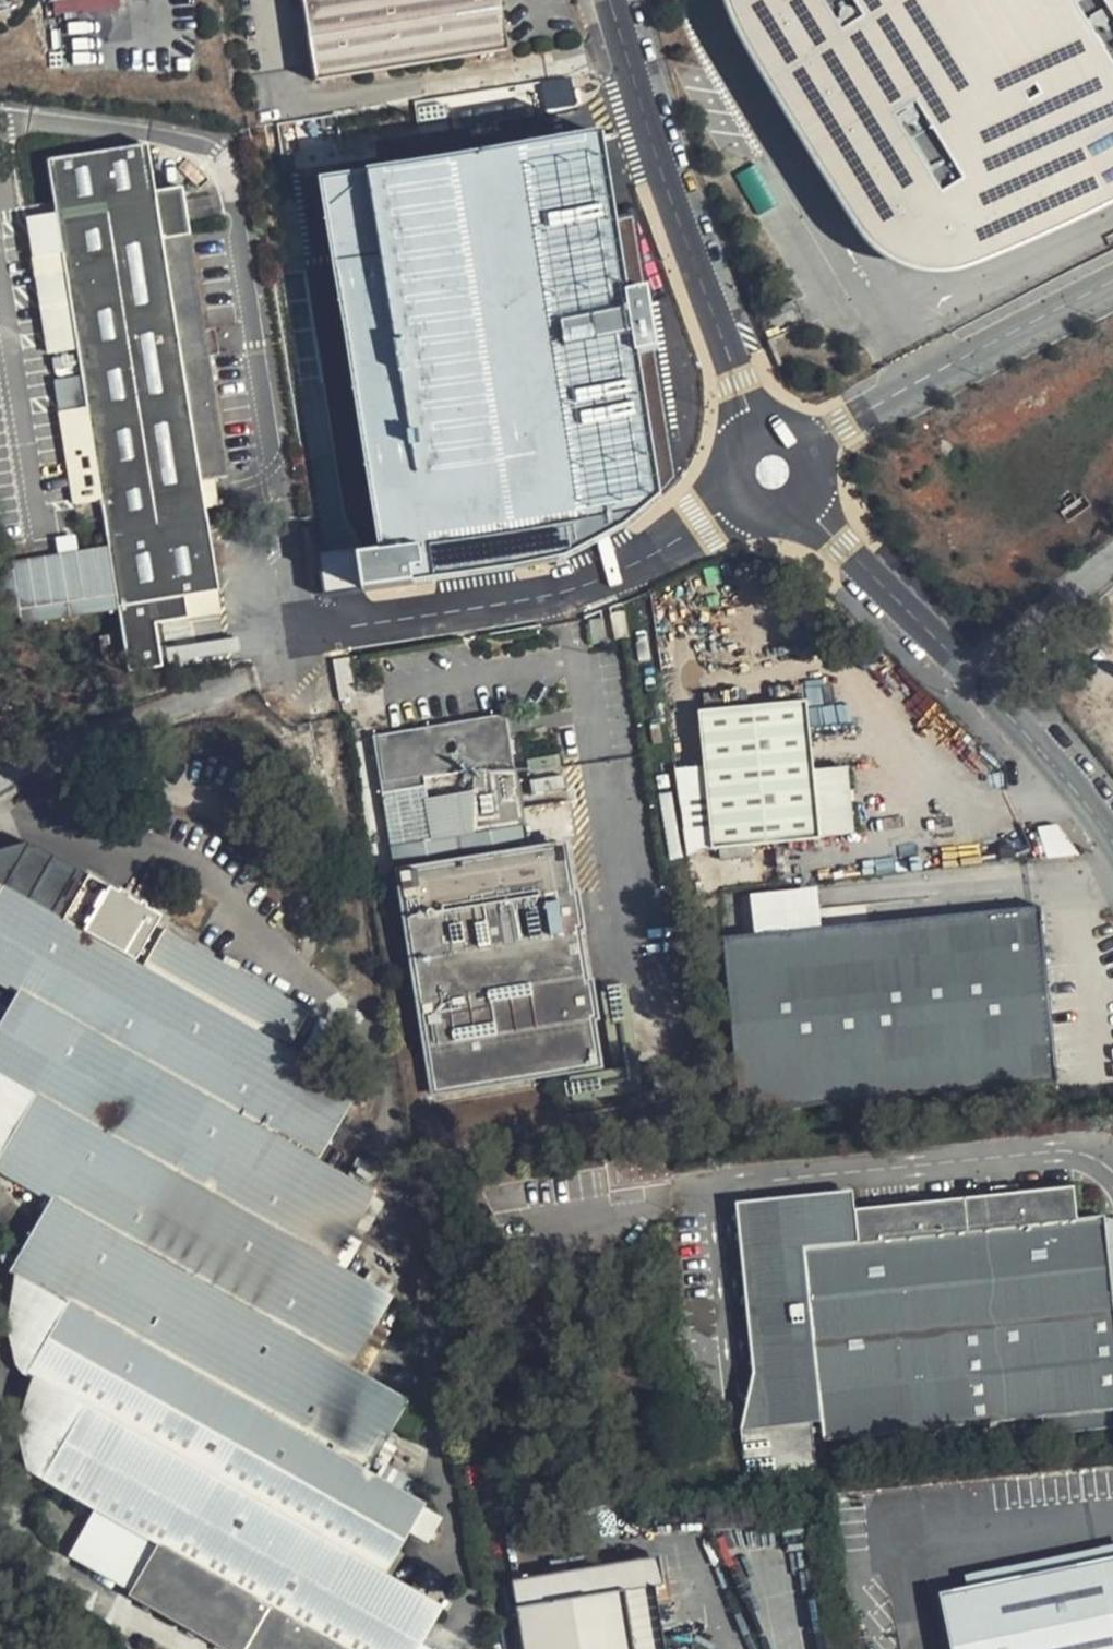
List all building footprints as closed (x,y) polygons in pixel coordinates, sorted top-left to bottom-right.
[(309,73),(502,41),(495,0),(296,0),(309,73)] [(769,60),(892,254),(979,282),(1112,217),(1112,0),(742,0),(769,60)] [(604,131),(323,176),(383,546),(663,502),(604,131)] [(148,140),(46,156),(55,213),(25,218),(49,351),(77,346),(81,373),(55,377),(75,500),(101,495),(129,665),(164,660),(158,619),(189,614),(185,592),(219,587),(201,479),(231,474),(184,186),(156,190),(148,140)] [(323,590),(358,586),(354,548),(319,552),(323,590)] [(185,592),(189,614),(222,608),(219,587),(185,592)] [(691,703),(706,838),(851,820),(844,754),(801,759),(793,692),(691,703)] [(569,801),(521,808),(505,715),(375,737),(436,1092),(598,1066),(591,1019),(596,1018),(590,985),(586,985),(577,929),(582,929),(576,894),(572,895),(563,839),(575,837),(569,801)] [(677,788),(695,788),(695,767),(676,767),(677,788)] [(29,871),(16,895),(59,920),(73,896),(29,871)] [(440,1608),(383,1573),(424,1503),(367,1471),(408,1401),(351,1367),(391,1297),(334,1264),(374,1191),(318,1160),(358,1089),(288,1049),(308,1012),(164,930),(143,967),(59,920),(16,895),(1,887),(0,888),(0,982),(17,991),(0,1022),(0,1078),(34,1094),(0,1154),(0,1173),(51,1198),(9,1274),(68,1302),(25,1376),(84,1405),(41,1481),(88,1507),(156,1544),(128,1596),(222,1648),(418,1648),(440,1608)] [(727,928),(743,1105),(1057,1074),(1040,898),(727,928)] [(827,1428),(1112,1399),(1112,1263),(1107,1208),(1076,1211),(1073,1178),(997,1186),(835,1203),(839,1235),(806,1238),(827,1428)] [(742,1421),(748,1467),(817,1460),(812,1413),(742,1421)] [(156,1544),(88,1507),(60,1557),(128,1596),(156,1544)] [(943,1578),(958,1648),(1112,1648),(1112,1544),(943,1578)] [(522,1648),(666,1648),(651,1554),(509,1577),(522,1648)]
